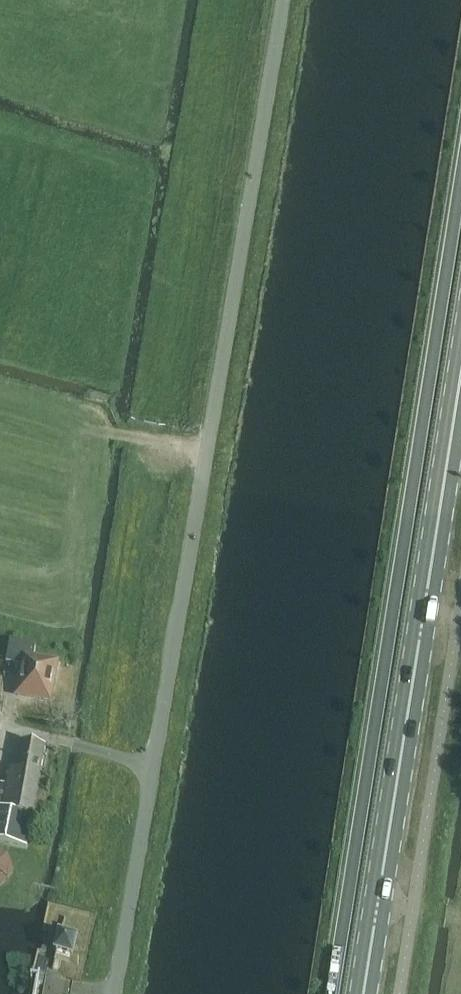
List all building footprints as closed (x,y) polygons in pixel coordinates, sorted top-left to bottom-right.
[(20,666),(14,695),(49,701),(56,662),(33,659),(35,646),(10,642),(6,663),(20,666)] [(8,779),(4,802),(0,801),(0,844),(27,849),(46,747),(22,742),(16,771),(10,770),(8,779)] [(72,954),(76,939),(61,936),(57,951),(72,954)]
